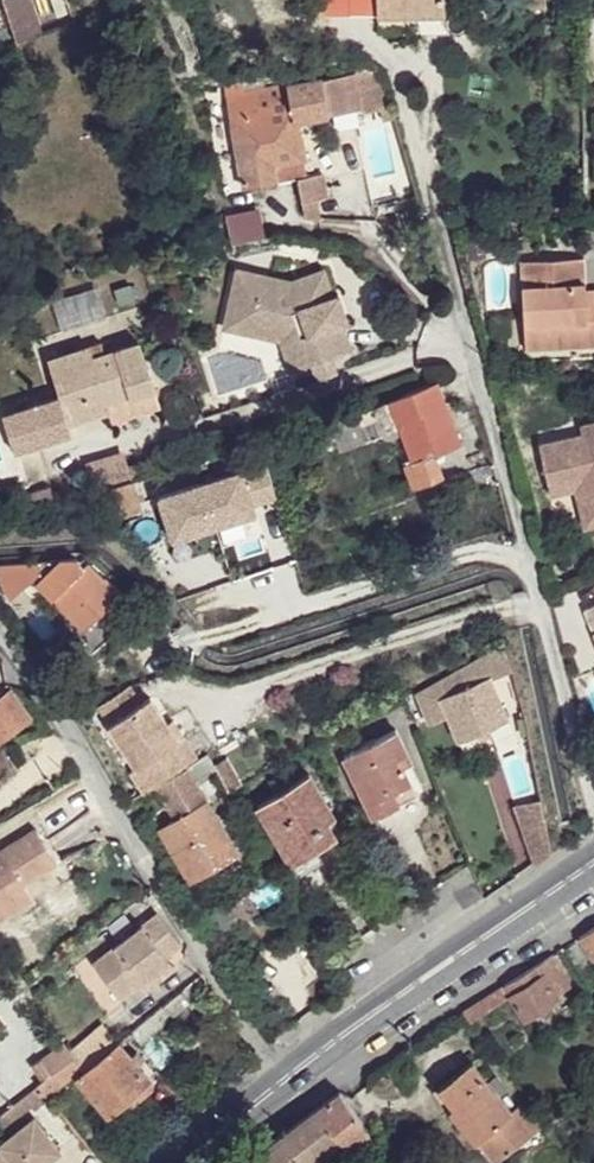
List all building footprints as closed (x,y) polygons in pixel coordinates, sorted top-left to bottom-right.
[(8,0),(23,46),(47,37),(35,0),(8,0)] [(327,12),(351,13),(352,0),(327,0),(327,12)] [(351,13),(376,12),(376,0),(352,0),(351,13)] [(376,12),(444,12),(444,0),(376,0),(376,12)] [(522,11),(546,8),(545,0),(520,0),(522,11)] [(352,77),(287,87),(292,121),(298,121),(363,109),(364,114),(382,112),(384,122),(392,121),(383,86),(370,74),(352,77)] [(244,87),(229,89),(245,188),(298,179),(300,179),(292,121),(287,87),(246,93),(244,87)] [(298,121),(292,121),(300,179),(307,177),(298,121)] [(300,179),(298,179),(303,204),(317,201),(326,200),(322,175),(307,177),(300,179)] [(317,201),(303,204),(306,219),(320,220),(317,201)] [(225,213),(233,243),(239,243),(267,238),(261,210),(225,213)] [(274,251),(271,238),(267,238),(239,243),(241,257),(274,251)] [(518,262),(522,326),(566,324),(566,349),(593,347),(593,292),(583,293),(581,259),(518,262)] [(292,280),(238,266),(224,325),(281,338),(291,370),(311,363),(329,357),(351,350),(347,338),(342,323),(348,322),(339,295),(333,296),(325,270),(292,280)] [(49,296),(57,326),(106,311),(97,282),(49,296)] [(566,324),(522,326),(523,351),(566,349),(566,324)] [(89,347),(49,359),(62,398),(41,405),(31,408),(7,417),(40,510),(59,503),(38,446),(45,444),(75,435),(72,423),(109,411),(108,410),(107,405),(155,389),(140,342),(93,358),(89,347)] [(329,357),(311,363),(316,381),(335,375),(329,357)] [(458,445),(436,381),(424,385),(306,431),(312,448),(337,439),(342,450),(403,430),(413,461),(407,464),(416,489),(442,480),(436,465),(446,462),(443,450),(458,445)] [(163,405),(155,389),(107,405),(108,410),(109,411),(114,422),(163,405)] [(582,425),(584,433),(542,445),(553,486),(587,477),(591,496),(593,495),(593,422),(582,425)] [(157,479),(168,531),(257,512),(246,459),(157,479)] [(553,486),(556,495),(580,489),(591,527),(593,526),(593,495),(591,496),(587,477),(553,486)] [(141,509),(132,482),(99,493),(108,520),(141,509)] [(105,583),(89,562),(55,563),(38,580),(45,586),(86,630),(123,596),(108,580),(105,583)] [(55,563),(4,564),(7,585),(45,586),(38,580),(55,563)] [(362,584),(358,570),(343,575),(347,590),(362,584)] [(584,606),(593,629),(593,602),(584,606)] [(417,690),(432,723),(450,714),(465,745),(511,722),(495,688),(514,679),(505,641),(417,690)] [(9,692),(0,699),(0,741),(29,718),(9,692)] [(150,698),(109,724),(135,766),(128,770),(142,791),(194,756),(181,736),(176,738),(166,723),(150,698)] [(171,720),(166,723),(176,738),(181,736),(171,720)] [(410,761),(396,732),(342,758),(371,816),(399,804),(394,790),(410,782),(402,765),(410,761)] [(236,855),(208,804),(206,805),(185,769),(156,785),(177,821),(162,831),(191,880),(236,855)] [(328,811),(306,778),(254,812),(292,865),(314,851),(333,839),(323,823),(319,817),(328,811)] [(542,802),(515,809),(532,867),(549,856),(546,819),(542,802)] [(331,818),(328,811),(319,817),(323,823),(331,818)] [(34,827),(0,849),(0,913),(30,897),(26,887),(22,881),(55,861),(34,827)] [(321,862),(314,851),(292,865),(298,877),(321,862)] [(59,868),(55,861),(22,881),(26,887),(59,868)] [(178,943),(162,912),(92,964),(117,998),(167,959),(164,954),(178,943)] [(580,937),(593,958),(593,928),(580,937)] [(571,989),(551,956),(504,988),(509,997),(525,1019),(571,989)] [(173,966),(167,959),(117,998),(122,1004),(173,966)] [(509,997),(504,988),(463,1014),(471,1023),(509,997)] [(183,1011),(170,996),(123,1036),(136,1052),(183,1011)] [(68,1039),(43,1059),(52,1070),(41,1079),(53,1095),(77,1076),(87,1066),(68,1039)] [(148,1080),(115,1041),(87,1066),(77,1076),(109,1113),(148,1080)] [(511,1109),(471,1061),(437,1089),(451,1106),(449,1108),(478,1142),(479,1140),(513,1112),(511,1109)] [(340,1095),(259,1153),(268,1162),(315,1162),(348,1138),(354,1146),(370,1133),(340,1095)] [(537,1127),(519,1103),(511,1109),(513,1112),(479,1140),(496,1162),(537,1127)] [(16,1126),(0,1140),(0,1162),(44,1162),(58,1152),(30,1116),(16,1126)]
